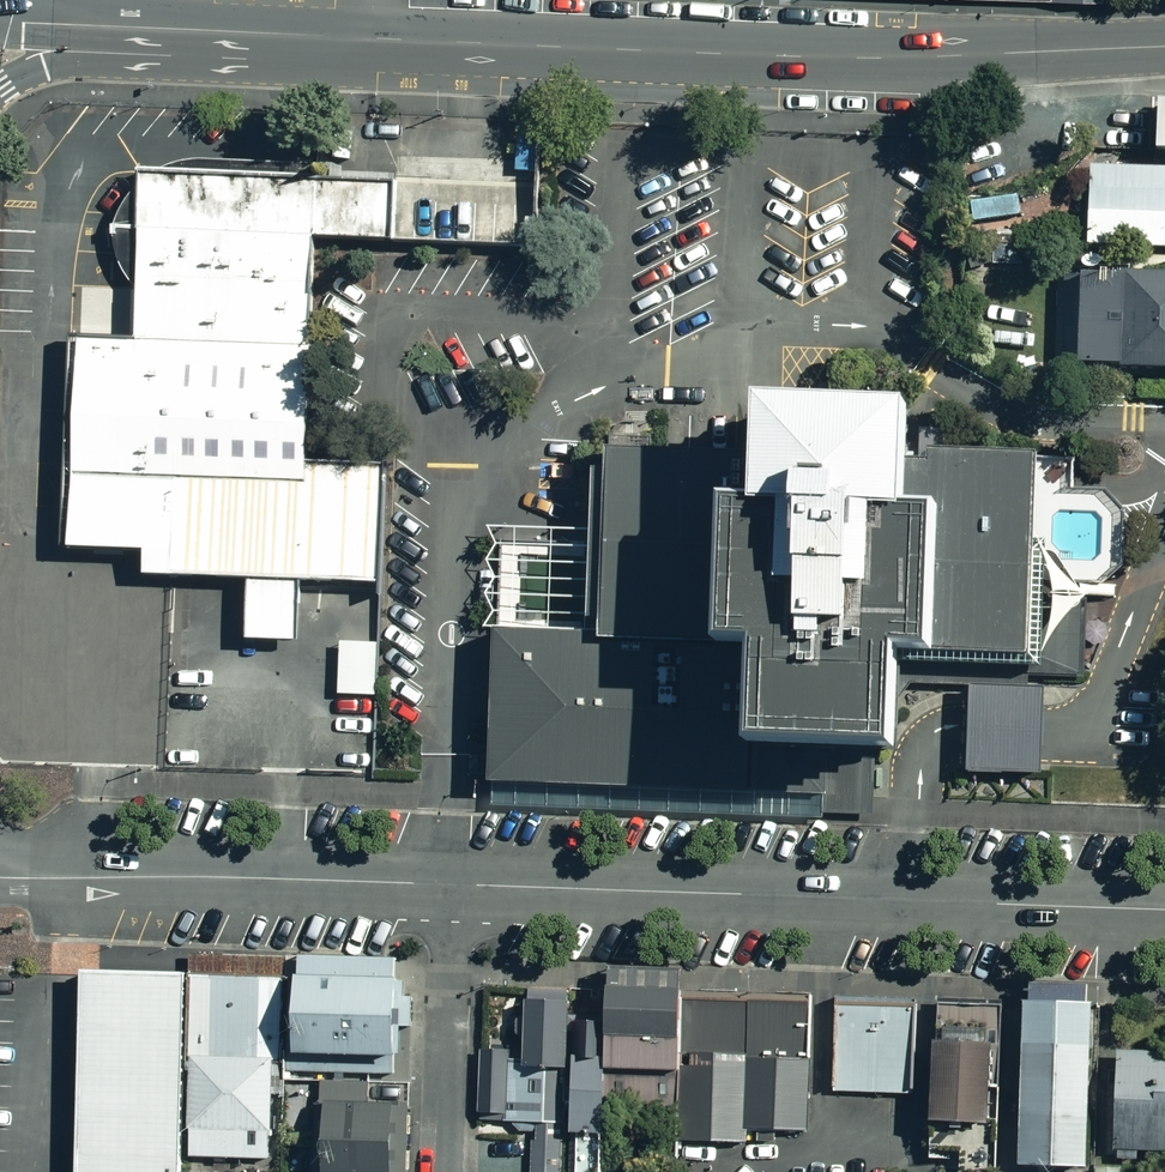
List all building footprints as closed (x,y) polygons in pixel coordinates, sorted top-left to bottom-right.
[(1093,165),(1092,199),(1089,199),(1087,239),(1090,239),(1090,245),(1164,248),(1164,168),(1093,165)] [(139,171),(132,343),(322,348),(325,246),(389,248),(391,183),(318,179),(139,171)] [(391,183),(389,248),(533,254),(537,189),(391,183)] [(1134,275),(1134,268),(1114,267),(1113,275),(1106,275),(1106,277),(1067,276),(1064,366),(1126,368),(1126,371),(1164,373),(1164,276),(1134,275)] [(85,511),(84,544),(160,548),(159,566),(191,567),(380,574),(383,461),(316,459),(322,348),(132,343),(90,341),(85,511)] [(829,415),(768,413),(767,461),(614,456),(611,515),(610,537),(502,533),(499,633),(496,726),(493,786),(825,797),(831,797),(833,759),(877,761),(906,762),(909,680),(910,664),(943,665),(943,658),(965,658),(1032,661),(1083,663),(1087,588),(1103,589),(1127,568),(1128,515),(1110,495),(1072,494),(1074,459),(1040,457),(915,453),(917,417),(829,415)] [(381,644),(343,642),(341,695),(379,697),(381,644)] [(1044,777),(1048,690),(973,687),(970,774),(1044,777)] [(825,797),(493,786),(493,808),(824,819),(825,797)] [(197,958),(196,980),(289,982),(290,959),(197,958)] [(290,959),(289,982),(397,984),(398,962),(290,959)] [(74,975),(71,1171),(176,1171),(179,976),(74,975)] [(289,982),(196,980),(193,1159),(271,1160),(273,1097),(287,1097),(288,1074),(289,982)] [(397,984),(289,982),(288,1074),(396,1076),(397,1028),(412,1028),(413,997),(401,997),(401,984),(397,984)] [(1032,987),(1031,1004),(1083,1005),(1083,988),(1032,987)] [(560,1067),(563,994),(529,993),(529,1001),(523,1000),(521,1054),(477,1053),(476,1112),(502,1113),(502,1121),(545,1121),(546,1067),(560,1067)] [(680,1077),(682,1004),(683,995),(611,993),(608,1074),(680,1077)] [(746,1006),(743,1129),(807,1130),(808,1093),(810,995),(746,994),(746,1006)] [(917,999),(833,997),(831,1093),(886,1095),(915,1093),(917,999)] [(1085,1169),(1090,1005),(1083,1005),(1031,1004),(1023,1003),(1018,1167),(1085,1169)] [(743,1129),(746,1006),(682,1004),(680,1077),(679,1139),(743,1141),(743,1129)] [(988,1011),(935,1007),(934,1030),(987,1033),(988,1011)] [(925,1121),(980,1123),(982,1090),(991,1090),(992,1045),(928,1043),(925,1121)] [(1113,1053),(1111,1161),(1131,1161),(1132,1150),(1164,1151),(1164,1054),(1113,1053)] [(597,1131),(599,1066),(570,1065),(568,1131),(597,1131)] [(319,1104),(318,1171),(384,1171),(385,1104),(319,1104)] [(561,1136),(529,1137),(530,1171),(563,1171),(561,1136)]
